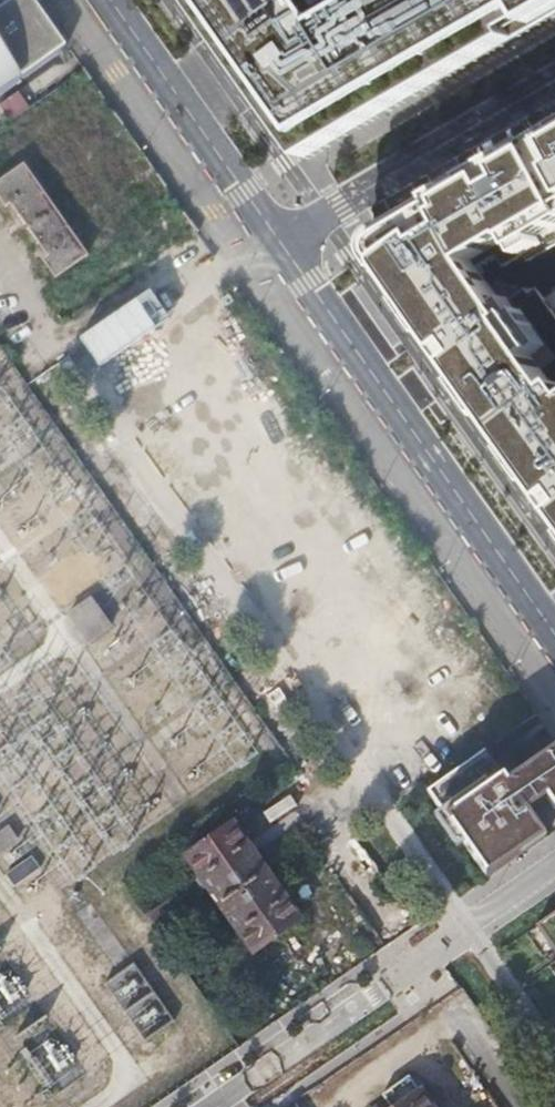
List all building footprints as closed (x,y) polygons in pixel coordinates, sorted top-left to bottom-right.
[(26,78),(69,46),(37,0),(13,0),(0,9),(0,96),(26,78)] [(402,101),(392,83),(531,0),(364,0),(343,13),(333,0),(200,0),(314,152),(402,101)] [(8,119),(28,106),(19,91),(0,103),(0,107),(8,119)] [(368,241),(554,508),(554,299),(548,288),(535,289),(508,282),(485,267),(498,260),(494,253),(507,244),(513,250),(522,254),(525,259),(534,256),(538,261),(554,251),(554,133),(368,241)] [(0,179),(0,198),(6,206),(11,202),(46,253),(41,257),(54,275),(86,253),(23,163),(0,179)] [(93,596),(68,614),(90,644),(114,626),(93,596)] [(509,781),(487,749),(428,790),(488,876),(547,835),(530,810),(546,799),(552,808),(554,805),(554,749),(525,769),(509,781)] [(188,855),(222,903),(268,871),(234,823),(188,855)] [(11,826),(0,834),(0,853),(20,838),(11,826)] [(45,869),(37,857),(11,875),(20,887),(45,869)] [(300,918),(268,871),(222,903),(255,951),(300,918)] [(536,923),(552,946),(554,950),(554,910),(536,923)] [(133,964),(110,978),(140,1027),(161,1015),(148,994),(151,993),(133,964)] [(54,1032),(27,1052),(50,1084),(78,1065),(54,1032)] [(409,1074),(383,1093),(392,1106),(432,1106),(409,1074)]
